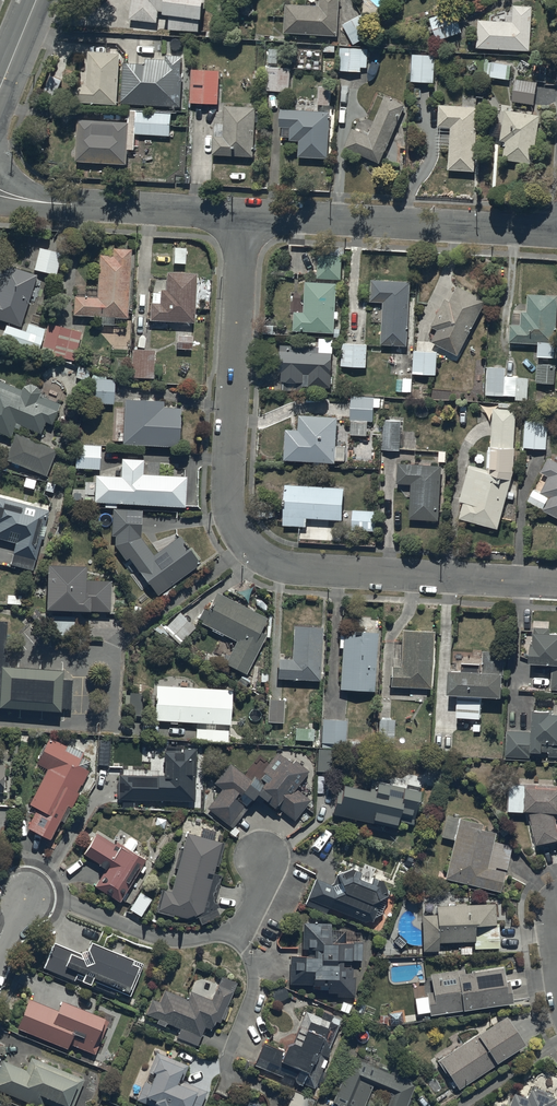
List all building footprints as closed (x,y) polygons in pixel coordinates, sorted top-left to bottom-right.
[(130,17),(157,20),(159,9),(171,10),(169,27),(182,28),(181,32),(199,34),(203,0),(132,0),(130,17)] [(284,30),(337,33),(339,0),(321,0),(321,4),(286,1),(284,30)] [(513,19),(479,18),(477,45),(531,48),(533,3),(514,2),(513,19)] [(455,8),(429,16),(436,38),(462,30),(455,8)] [(373,33),(361,13),(343,23),(354,44),(373,33)] [(368,46),(340,45),(340,69),(361,69),(361,66),(368,66),(368,46)] [(73,81),(71,101),(116,104),(119,51),(89,49),(87,82),(73,81)] [(435,53),(412,52),(411,79),(435,80),(435,53)] [(125,59),(122,99),(179,103),(182,55),(165,54),(165,58),(146,56),(146,60),(125,59)] [(512,64),(486,58),(484,72),(509,78),(512,64)] [(267,65),(266,88),(290,90),(292,67),(267,65)] [(191,67),(190,100),(218,102),(220,69),(191,67)] [(62,78),(50,73),(41,95),(53,100),(62,78)] [(515,78),(513,99),(535,102),(537,80),(515,78)] [(318,84),(318,103),(330,103),(331,84),(318,84)] [(353,125),(344,145),(380,161),(406,103),(385,94),(369,132),(353,125)] [(215,121),(215,133),(214,133),(212,151),(254,154),(257,104),(226,102),(224,121),(215,121)] [(479,104),(439,102),(438,125),(451,126),(449,168),(477,169),(479,104)] [(129,107),(129,120),(78,116),(76,157),(128,162),(128,147),(134,147),(135,132),(170,133),(171,109),(135,107),(129,107)] [(282,125),(282,134),(291,134),(291,139),(298,139),(298,155),(328,155),(329,109),(281,108),(280,125),(282,125)] [(506,108),(504,124),(491,122),(490,134),(500,135),(500,139),(504,140),(502,158),(535,162),(541,112),(506,108)] [(62,253),(40,248),(34,270),(57,275),(62,253)] [(74,296),(73,315),(128,318),(132,250),(112,248),(112,255),(99,255),(97,297),(74,296)] [(186,248),(174,248),(174,264),(185,264),(186,248)] [(341,257),(317,256),(315,279),(340,280),(341,257)] [(6,265),(0,285),(0,320),(21,327),(38,275),(6,265)] [(161,289),(160,292),(152,292),(152,303),(151,303),(150,321),(195,323),(197,272),(167,271),(166,290),(161,289)] [(410,281),(371,279),(370,301),(381,302),(379,344),(407,345),(410,281)] [(335,284),(304,282),(303,313),(294,312),(293,331),(333,333),(335,284)] [(437,330),(430,342),(457,357),(487,302),(457,286),(449,301),(446,299),(431,326),(437,330)] [(508,343),(537,344),(536,357),(555,358),(556,308),(556,296),(528,295),(528,313),(521,313),(520,325),(509,325),(508,343)] [(6,325),(1,340),(37,352),(45,329),(29,323),(26,331),(6,325)] [(49,324),(42,352),(74,360),(81,332),(49,324)] [(177,335),(176,349),(192,350),(193,336),(177,335)] [(317,345),(280,344),(279,372),(282,372),(281,382),(302,383),(302,386),(331,388),(333,339),(318,338),(317,345)] [(367,345),(342,344),(340,366),(366,368),(367,345)] [(133,349),(131,377),(154,378),(155,350),(133,349)] [(413,351),(412,374),(436,375),(437,352),(413,351)] [(536,364),(535,383),(554,384),(555,365),(536,364)] [(486,367),(485,396),(516,397),(516,400),(528,400),(528,378),(507,378),(507,368),(486,367)] [(91,378),(90,402),(114,404),(115,380),(91,378)] [(402,380),(397,379),(396,392),(412,393),(412,379),(402,379),(402,380)] [(10,437),(15,425),(40,435),(45,422),(52,425),(61,403),(40,395),(37,386),(31,384),(23,385),(22,388),(0,380),(0,433),(10,437)] [(380,399),(373,399),(373,397),(351,397),(350,437),(368,437),(368,422),(373,422),(373,408),(380,409),(380,399)] [(163,401),(124,399),(122,443),(180,445),(181,407),(163,407),(163,401)] [(463,502),(458,519),(498,530),(513,474),(516,410),(492,409),(490,471),(469,465),(459,501),(463,502)] [(335,463),(336,461),(344,461),(344,447),(336,446),(338,417),(300,415),(299,430),(285,429),(283,460),(335,463)] [(401,421),(382,420),(381,450),(399,451),(401,421)] [(546,422),(524,421),(523,448),(546,449),(546,422)] [(17,434),(6,460),(46,476),(57,451),(17,434)] [(76,444),(75,468),(100,470),(102,446),(76,444)] [(94,501),(105,502),(105,508),(117,508),(117,503),(186,507),(188,477),(143,474),(144,459),(122,458),(121,477),(96,475),(94,501)] [(526,502),(556,519),(556,464),(547,459),(539,473),(547,477),(540,493),(532,489),(526,502)] [(442,466),(398,464),(397,485),(410,486),(409,519),(439,521),(442,466)] [(343,487),(284,485),(282,526),(305,527),(306,519),(342,521),(343,487)] [(0,495),(0,539),(14,543),(9,565),(34,571),(49,507),(0,495)] [(114,509),(112,535),(116,536),(115,546),(126,561),(129,558),(158,596),(201,564),(180,536),(154,556),(141,538),(142,511),(114,509)] [(352,510),(351,530),(377,531),(378,511),(352,510)] [(86,581),(87,566),(49,565),(47,610),(111,613),(112,582),(86,581)] [(201,618),(200,621),(236,640),(226,661),(246,672),(266,634),(260,630),(267,617),(218,590),(208,607),(204,604),(197,616),(201,618)] [(22,595),(6,595),(6,604),(22,605),(22,595)] [(179,642),(193,624),(179,611),(166,625),(162,622),(154,629),(162,635),(165,632),(179,642)] [(75,615),(41,614),(41,620),(53,621),(52,635),(75,636),(75,615)] [(63,668),(4,664),(7,622),(0,621),(0,711),(61,714),(61,710),(71,710),(73,681),(62,680),(63,668)] [(323,625),(293,624),(293,658),(278,658),(277,677),(320,679),(323,625)] [(530,659),(552,659),(552,687),(556,688),(556,629),(550,629),(550,626),(534,626),(534,641),(531,641),(530,659)] [(433,628),(402,627),(401,665),(390,665),(390,685),(431,686),(433,628)] [(343,629),(340,688),(374,689),(377,630),(343,629)] [(451,664),(449,688),(502,692),(505,649),(484,647),(483,666),(451,664)] [(195,739),(228,740),(228,729),(215,728),(215,722),(230,723),(232,689),(156,684),(154,719),(205,721),(205,727),(196,727),(195,739)] [(128,691),(127,713),(142,714),(143,692),(128,691)] [(268,698),(267,721),(284,721),(284,698),(268,698)] [(482,698),(457,698),(457,716),(482,716),(482,698)] [(507,728),(507,743),(493,742),(492,756),(506,757),(506,754),(556,756),(556,709),(552,709),(552,706),(534,705),(533,730),(507,728)] [(394,718),(379,718),(379,740),(394,740),(394,718)] [(322,719),(322,741),(346,741),(346,719),(322,719)] [(313,727),(296,726),(295,738),(313,739),(313,727)] [(82,752),(49,737),(36,763),(45,767),(29,803),(36,807),(27,826),(51,836),(67,804),(73,807),(80,792),(77,790),(81,782),(82,783),(89,768),(77,763),(82,752)] [(118,772),(118,798),(196,799),(197,747),(164,747),(164,773),(118,772)] [(232,760),(214,782),(221,789),(207,806),(232,826),(258,794),(274,807),(276,806),(294,820),(311,799),(294,787),(309,768),(281,748),(261,769),(263,771),(258,777),(255,774),(251,778),(232,760)] [(331,748),(317,748),(317,770),(331,770),(331,748)] [(401,786),(389,783),(390,780),(371,776),(368,787),(342,781),(341,788),(337,787),(331,812),(396,827),(398,819),(412,823),(420,787),(402,783),(401,786)] [(509,808),(532,808),(537,840),(556,836),(556,813),(556,808),(556,783),(509,781),(509,808)] [(453,838),(445,877),(500,890),(511,845),(494,841),(496,831),(481,828),(483,822),(446,813),(441,835),(453,838)] [(203,826),(201,836),(187,832),(171,890),(161,887),(156,910),(187,917),(197,915),(201,923),(218,915),(213,905),(222,873),(214,871),(222,841),(215,839),(218,830),(203,826)] [(107,865),(94,885),(120,901),(147,859),(115,839),(114,842),(97,831),(84,851),(107,865)] [(333,884),(315,877),(305,902),(327,912),(329,906),(365,921),(383,912),(389,891),(382,876),(353,866),(337,872),(333,884)] [(139,890),(129,907),(140,914),(150,898),(139,890)] [(436,913),(421,914),(423,951),(439,950),(439,941),(474,939),(475,948),(500,947),(498,922),(497,922),(496,902),(436,905),(436,913)] [(330,920),(303,920),(303,952),(290,952),(290,983),(312,982),(312,990),(325,990),(325,993),(336,993),(336,996),(354,996),(354,976),(352,976),(352,959),(362,959),(362,940),(346,940),(346,928),(330,929),(330,920)] [(53,940),(43,968),(113,995),(114,990),(131,997),(143,963),(131,958),(133,955),(89,938),(86,945),(87,948),(81,951),(53,940)] [(426,991),(430,1013),(512,1001),(508,977),(506,978),(504,964),(465,970),(464,967),(430,972),(433,990),(426,991)] [(227,1005),(236,981),(222,975),(211,998),(190,990),(187,998),(164,989),(159,1001),(153,998),(146,1014),(158,1018),(157,1022),(165,1025),(166,1022),(179,1027),(176,1036),(197,1045),(205,1025),(212,1028),(216,1019),(220,1021),(221,1017),(224,1018),(229,1005),(227,1005)] [(28,996),(16,1027),(67,1047),(69,1042),(94,1052),(108,1019),(103,1017),(104,1014),(60,996),(56,1007),(28,996)] [(263,1040),(253,1063),(317,1087),(343,1016),(323,1009),(321,1016),(305,1010),(300,1023),(298,1022),(292,1038),(286,1041),(284,1048),(263,1040)] [(504,1013),(440,1058),(460,1088),(518,1048),(517,1046),(524,1042),(504,1013)] [(156,1051),(137,1099),(155,1105),(169,1105),(170,1105),(172,1105),(200,1105),(207,1089),(181,1079),(188,1063),(156,1051)] [(0,1063),(0,1089),(40,1105),(43,1105),(44,1103),(52,1105),(72,1105),(84,1077),(31,1054),(25,1068),(2,1058),(0,1063)] [(345,1105),(348,1105),(349,1104),(354,1105),(363,1105),(372,1084),(387,1090),(381,1105),(407,1105),(416,1081),(352,1057),(334,1102),(345,1105)] [(499,1105),(556,1105),(556,1100),(552,1098),(554,1095),(529,1084),(525,1093),(513,1089),(507,1103),(501,1101),(499,1105)] [(287,1105),(309,1105),(313,1097),(294,1089),(287,1105)]
